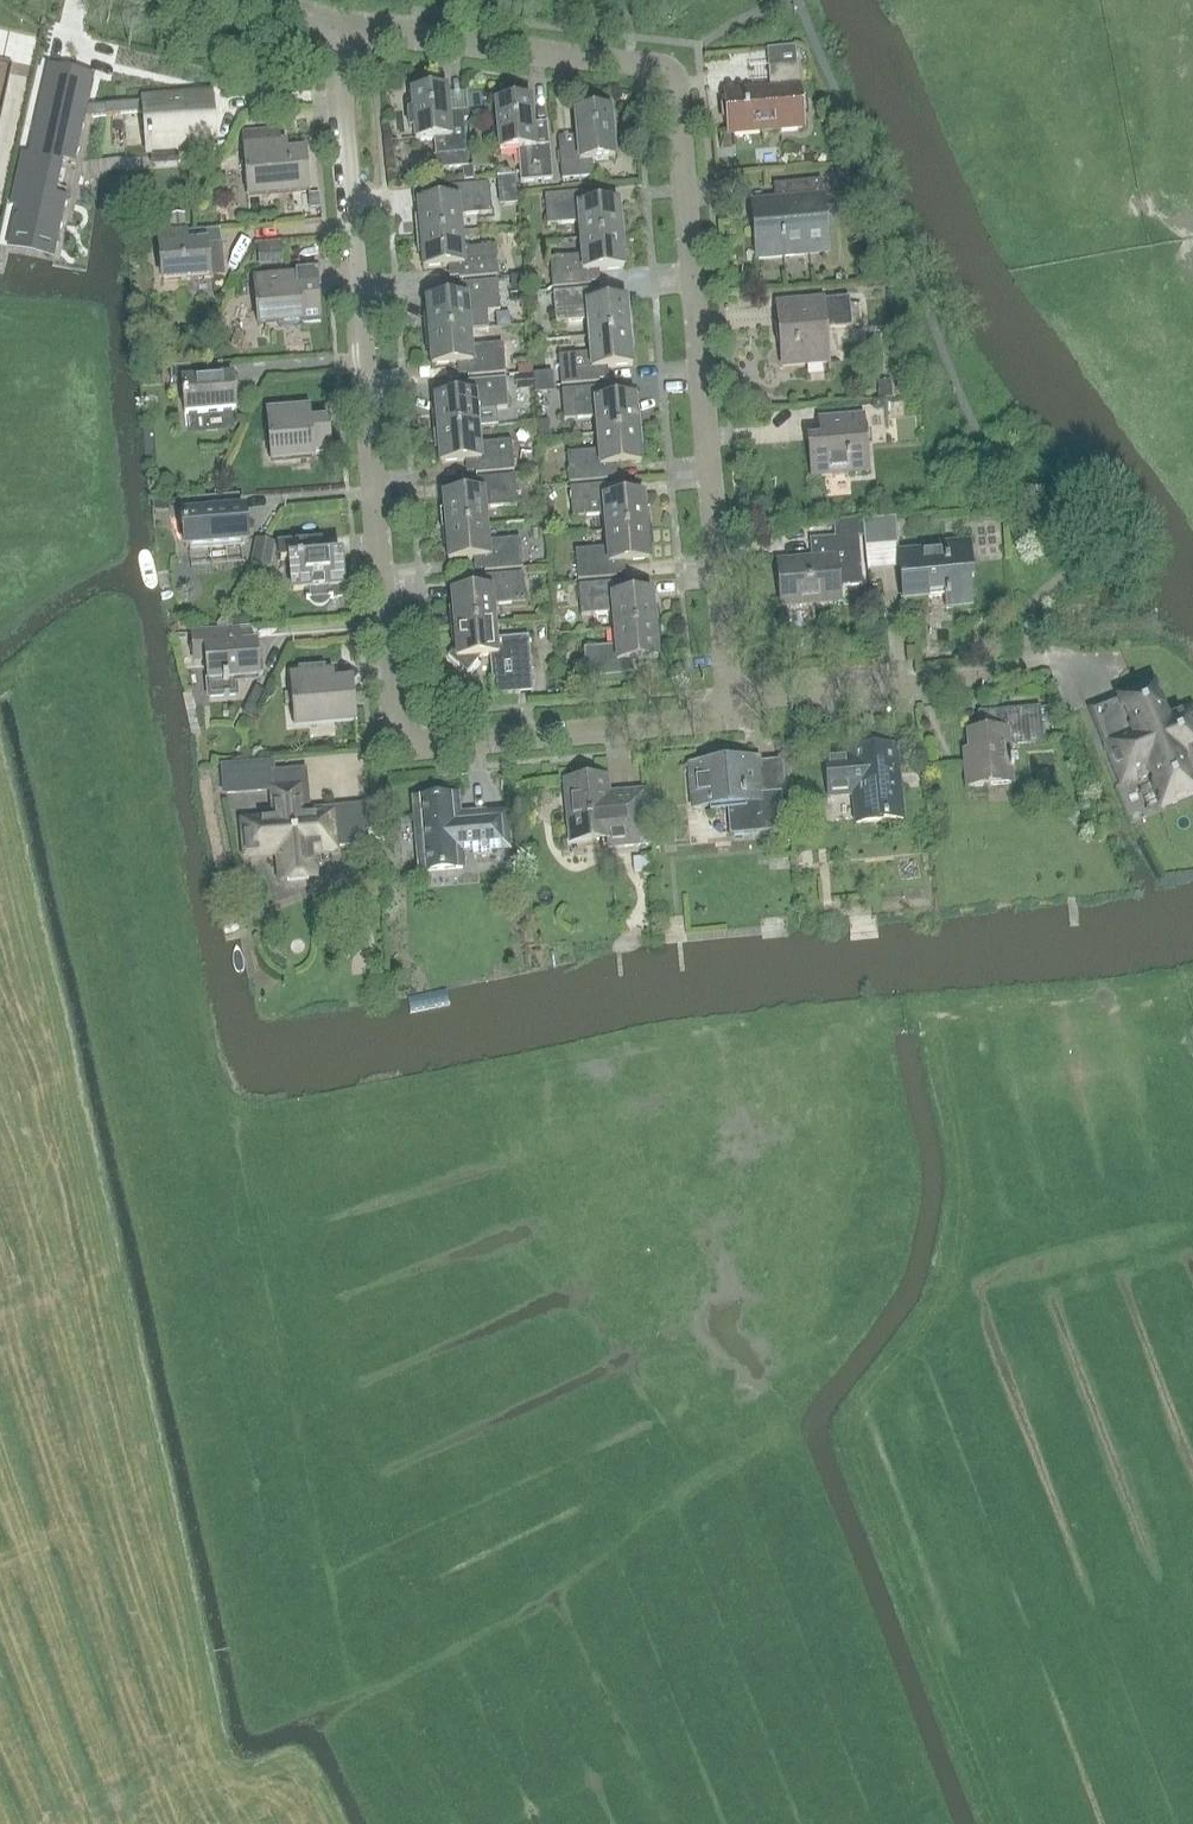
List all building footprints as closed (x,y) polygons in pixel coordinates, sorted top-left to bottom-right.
[(14,82),(18,30),(0,26),(0,144),(14,82)] [(21,143),(10,192),(17,194),(11,220),(58,231),(68,186),(46,181),(54,147),(76,152),(86,106),(121,115),(147,112),(146,102),(121,104),(89,96),(92,82),(72,78),(75,65),(48,58),(28,145),(21,143)] [(729,134),(722,134),(723,147),(731,146),(730,134),(802,127),(796,63),(768,66),(770,89),(725,93),(729,134)] [(437,170),(462,168),(463,181),(474,180),(472,166),(468,166),(463,119),(449,120),(447,89),(411,92),(415,141),(434,139),(437,170)] [(150,149),(211,144),(207,97),(146,102),(147,112),(150,149)] [(520,183),(552,180),(547,130),(533,131),(530,100),(495,103),(499,151),(517,150),(520,183)] [(591,160),(614,158),(610,110),(575,113),(577,144),(558,146),(561,180),(593,177),(591,160)] [(242,132),(243,146),(247,193),(308,188),(305,155),(287,157),(286,143),(284,129),(242,132)] [(847,170),(831,171),(832,188),(848,187),(847,170)] [(756,258),(827,252),(821,180),(773,185),(774,201),(751,203),(756,258)] [(417,204),(420,237),(461,233),(460,216),(491,213),(489,183),(451,187),(452,201),(417,204)] [(578,223),(580,240),(621,236),(618,204),(584,207),(582,192),(544,196),(547,225),(578,223)] [(320,205),(319,195),(309,196),(310,206),(320,205)] [(183,216),(169,217),(170,234),(185,233),(183,216)] [(162,282),(224,277),(221,243),(187,247),(186,233),(185,233),(170,234),(159,235),(160,249),(159,249),(162,282)] [(461,233),(420,237),(423,268),(457,265),(459,279),(497,276),(494,246),(463,249),(461,233)] [(621,236),(580,240),(581,256),(550,259),(552,288),(590,285),(589,271),(624,268),(621,236)] [(282,260),(281,244),(258,246),(260,262),(282,260)] [(298,275),(255,279),(259,326),(320,321),(317,288),(316,274),(298,275)] [(524,277),(512,278),(513,289),(525,288),(524,277)] [(426,301),(428,334),(470,330),(468,313),(500,311),(497,281),(459,284),(460,298),(426,301)] [(587,320),(588,337),(629,333),(627,301),(592,304),(591,290),(553,293),(555,323),(587,320)] [(822,300),(777,304),(782,366),(827,362),(824,329),(851,327),(849,305),(848,298),(822,300)] [(860,304),(849,305),(851,327),(862,326),(860,304)] [(470,330),(428,334),(431,366),(466,363),(467,377),(505,374),(503,344),(471,346),(470,330)] [(598,368),(632,365),(629,333),(588,337),(590,353),(558,356),(561,386),(599,383),(598,368)] [(184,414),(235,409),(232,376),(208,378),(207,364),(170,367),(171,382),(181,381),(184,414)] [(532,364),(517,365),(518,375),(533,374),(532,364)] [(518,375),(514,375),(516,390),(534,388),(533,374),(518,375)] [(498,426),(497,409),(508,408),(506,378),(467,381),(469,396),(434,399),(437,432),(478,429),(478,428),(498,426)] [(878,381),(879,399),(891,398),(889,380),(878,381)] [(595,417),(597,435),(638,431),(635,398),(600,401),(599,387),(561,390),(564,420),(595,417)] [(881,408),(881,400),(872,401),(873,409),(881,408)] [(271,459),(332,453),(329,421),(311,422),(309,408),(267,411),(271,459)] [(811,477),(868,472),(862,415),(818,419),(820,438),(807,439),(811,477)] [(548,439),(546,422),(537,423),(538,440),(548,439)] [(437,432),(440,463),(474,460),(475,474),(514,471),(511,441),(479,444),(478,429),(437,432)] [(638,431),(597,435),(598,451),(566,453),(569,483),(607,480),(606,466),(641,463),(638,431)] [(442,496),(445,530),(486,526),(485,508),(517,506),(514,476),(476,479),(477,493),(442,496)] [(604,515),(605,532),(646,528),(643,496),(609,499),(608,484),(569,488),(572,518),(604,515)] [(240,509),(239,494),(181,499),(185,546),(247,541),(244,509),(240,509)] [(898,544),(895,517),(862,520),(865,547),(898,544)] [(862,584),(857,536),(863,536),(861,520),(833,522),(834,537),(809,539),(810,560),(782,562),(786,609),(834,605),(833,586),(862,584)] [(445,530),(448,561),(482,558),(484,572),(522,569),(519,539),(488,541),(486,526),(445,530)] [(646,528),(605,532),(607,548),(575,551),(577,581),(616,577),(614,563),(649,560),(646,528)] [(255,538),(250,564),(271,569),(276,542),(255,538)] [(292,590),(305,589),(306,600),(309,600),(310,602),(312,604),(314,605),(317,606),(318,606),(320,606),(321,606),(323,605),(324,604),(326,603),(328,601),(329,600),(329,598),(344,596),(341,554),(322,556),(320,540),(279,544),(280,561),(290,560),(292,590)] [(947,608),(971,606),(969,580),(972,580),(969,542),(938,545),(939,550),(923,552),(923,551),(898,553),(902,601),(927,598),(927,596),(944,595),(945,594),(947,608)] [(451,594),(453,626),(495,623),(493,606),(525,603),(522,573),(484,576),(485,591),(451,594)] [(612,612),(614,629),(655,625),(652,593),(617,596),(616,582),(578,585),(580,615),(612,612)] [(493,695),(519,693),(532,692),(528,636),(496,639),(495,623),(453,626),(455,647),(447,655),(467,671),(480,655),(490,654),(493,695)] [(655,625),(614,629),(615,645),(583,648),(586,678),(624,675),(623,660),(657,657),(655,625)] [(234,678),(258,676),(256,643),(254,643),(253,627),(237,629),(191,632),(193,660),(205,659),(208,696),(235,694),(234,678)] [(332,672),(324,673),(324,667),(297,669),(297,675),(289,675),(293,723),(354,718),(352,685),(333,686),(332,672)] [(255,687),(242,715),(247,717),(253,719),(266,692),(255,687)] [(1164,719),(1151,688),(1121,700),(1134,731),(1104,743),(1121,785),(1151,773),(1163,803),(1192,791),(1180,760),(1192,755),(1192,716),(1190,708),(1164,719)] [(1009,746),(1043,743),(1039,707),(977,713),(979,731),(967,732),(970,764),(964,764),(966,786),(1012,783),(1009,746)] [(854,823),(902,819),(895,748),(848,752),(849,757),(825,759),(828,794),(852,792),(854,823)] [(759,760),(745,761),(688,766),(692,808),(709,806),(710,811),(727,809),(729,836),(784,831),(781,798),(786,798),(782,760),(759,763),(759,760)] [(274,761),(254,762),(257,792),(272,791),(277,790),(275,773),(274,761)] [(563,782),(568,837),(569,846),(607,843),(607,847),(647,844),(643,790),(607,793),(606,778),(563,782)] [(275,819),(242,822),(245,857),(278,854),(280,881),(315,878),(312,852),(334,850),(334,846),(361,844),(358,812),(301,817),(298,789),(277,790),(272,791),(275,819)] [(486,811),(486,814),(458,817),(456,796),(414,800),(420,871),(462,867),(461,850),(475,849),(475,854),(491,853),(491,852),(511,851),(507,809),(486,811)] [(653,855),(641,856),(642,871),(655,870),(654,855),(653,855)]
